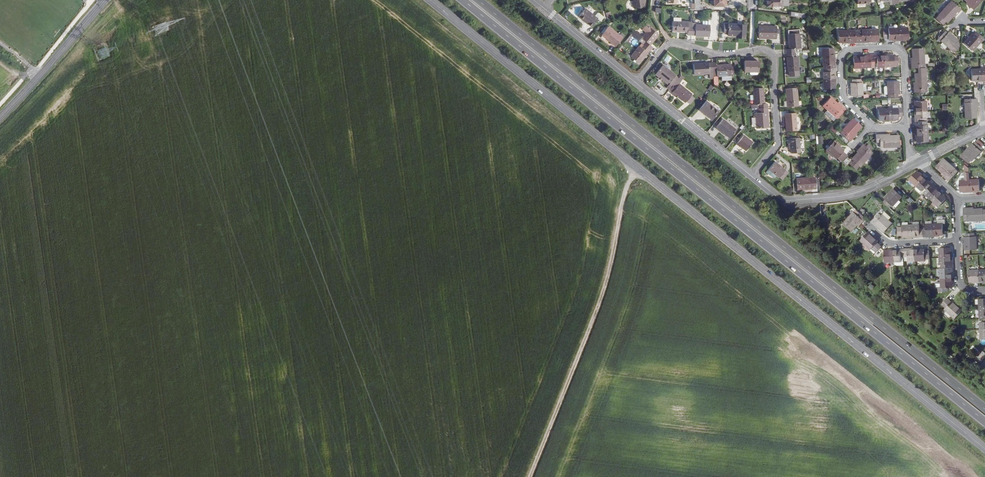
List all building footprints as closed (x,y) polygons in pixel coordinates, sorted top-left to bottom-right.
[(635,9),(645,7),(644,0),(633,0),(635,9)] [(972,6),(971,7),(974,9),(982,0),(981,0),(965,0),(972,6)] [(947,23),(957,11),(958,12),(961,9),(951,1),(935,18),(943,25),(946,22),(947,23)] [(594,16),(585,9),(579,17),(591,27),(598,19),(601,22),(604,17),(598,12),(596,12),(594,16)] [(692,36),(692,23),(681,22),(673,22),(672,31),(688,32),(688,36),(692,36)] [(703,25),(696,25),(696,23),(692,23),(692,36),(695,36),(710,37),(710,26),(703,25)] [(646,33),(643,37),(634,30),(631,35),(634,37),(639,41),(643,45),(650,50),(652,47),(650,45),(659,35),(646,25),(642,30),(646,33)] [(746,38),(746,26),(724,25),(724,34),(728,34),(728,36),(736,36),(736,38),(746,38)] [(777,39),(777,27),(759,26),(759,39),(777,39)] [(602,35),(616,47),(623,38),(609,27),(602,35)] [(899,41),(898,28),(888,29),(889,40),(895,40),(895,41),(899,41)] [(909,40),(908,28),(898,28),(899,41),(903,41),(903,40),(909,40)] [(868,30),(869,41),(869,42),(872,42),(872,41),(879,40),(878,29),(868,30)] [(848,42),(856,42),(856,43),(859,42),(859,31),(855,31),(855,30),(848,31),(848,42)] [(861,30),(861,31),(859,31),(859,42),(862,42),(862,41),(869,41),(868,30),(861,30)] [(849,43),(848,42),(848,31),(838,31),(839,43),(845,42),(845,43),(849,43)] [(954,53),(959,47),(956,43),(958,41),(949,32),(948,33),(945,31),(939,37),(942,40),(941,41),(954,53)] [(981,40),(983,38),(977,32),(974,34),(973,33),(964,43),(973,51),(982,41),(981,40)] [(800,34),(788,35),(789,49),(786,50),(786,54),(796,53),(796,49),(801,49),(800,34)] [(639,64),(650,50),(643,45),(641,48),(639,46),(631,57),(639,64)] [(823,58),(834,58),(835,58),(835,54),(834,54),(834,48),(822,49),(823,58)] [(912,68),(918,68),(925,68),(924,48),(912,49),(913,64),(912,64),(912,68)] [(799,76),(797,56),(796,57),(796,53),(786,54),(788,72),(790,72),(790,77),(799,76)] [(884,55),(884,56),(884,67),(898,66),(898,57),(894,57),(894,55),(888,56),(888,54),(884,55)] [(870,55),(871,56),(864,57),(864,68),(871,68),(871,63),(874,63),(874,55),(870,55)] [(877,67),(884,67),(884,56),(877,56),(877,55),(874,55),(874,63),(877,63),(877,67)] [(864,57),(863,56),(860,56),(860,57),(853,57),(854,68),(864,68),(864,57)] [(834,65),(834,58),(823,58),(823,66),(824,66),(824,69),(836,68),(835,65),(834,65)] [(758,72),(759,72),(759,62),(745,61),(745,72),(750,72),(758,72)] [(712,63),(714,79),(714,85),(718,85),(717,76),(722,76),(722,80),(731,80),(731,75),(734,75),(733,67),(731,67),(731,64),(716,65),(716,62),(712,63)] [(714,79),(712,63),(693,64),(694,75),(709,74),(710,79),(714,79)] [(670,90),(679,79),(676,76),(663,65),(656,74),(668,85),(666,88),(669,90),(670,90)] [(824,79),(835,79),(835,72),(836,71),(836,68),(824,69),(824,72),(823,72),(824,79)] [(926,68),(925,68),(918,68),(918,73),(915,73),(916,89),(914,89),(914,93),(927,92),(926,68)] [(981,69),(976,70),(971,70),(972,81),(978,81),(978,82),(982,81),(981,69)] [(681,75),(679,79),(670,90),(685,103),(686,102),(690,104),(695,99),(691,96),(692,94),(679,84),(684,78),(681,75)] [(836,79),(835,79),(824,79),(824,89),(835,89),(835,86),(835,82),(836,82),(836,79)] [(861,83),(861,79),(852,80),(852,83),(851,83),(851,96),(863,95),(863,91),(863,84),(863,83),(861,83)] [(898,94),(900,94),(899,81),(887,82),(888,95),(889,95),(889,98),(898,98),(898,94)] [(751,109),(758,108),(768,108),(768,104),(764,104),(763,88),(753,89),(755,105),(751,105),(751,109)] [(798,106),(797,88),(786,89),(787,107),(798,106)] [(843,107),(842,108),(830,98),(823,106),(828,110),(836,118),(837,119),(845,110),(843,107)] [(976,118),(977,118),(976,103),(977,103),(977,99),(965,99),(965,119),(976,118)] [(706,101),(699,110),(712,120),(719,112),(706,101)] [(915,108),(915,112),(916,112),(927,111),(927,101),(916,102),(916,108),(915,108)] [(893,109),(888,109),(889,121),(893,121),(893,120),(899,120),(898,117),(902,116),(902,109),(898,109),(898,106),(893,106),(893,109)] [(768,108),(758,108),(757,109),(757,113),(756,113),(757,128),(769,127),(768,108)] [(886,121),(889,121),(888,109),(879,109),(879,121),(886,120),(886,121)] [(836,118),(828,110),(825,113),(833,121),(836,118)] [(927,121),(927,111),(916,112),(916,118),(915,119),(915,122),(927,121)] [(786,131),(797,131),(796,113),(785,114),(786,131)] [(723,119),(717,127),(730,138),(737,130),(723,119)] [(850,142),(853,138),(852,138),(862,126),(854,119),(841,133),(850,142)] [(928,132),(927,121),(915,122),(915,125),(916,125),(917,132),(928,132)] [(828,128),(835,133),(837,130),(830,125),(828,128)] [(917,132),(916,132),(916,136),(917,136),(917,142),(928,141),(928,132),(917,132)] [(744,135),(737,144),(740,146),(741,146),(747,150),(753,143),(744,135)] [(880,148),(900,147),(899,136),(884,136),(884,135),(876,135),(876,143),(880,143),(880,148)] [(790,139),(790,143),(791,149),(791,154),(801,153),(800,138),(790,139)] [(842,162),(847,156),(843,152),(844,151),(834,141),(826,150),(836,159),(838,158),(842,162)] [(970,163),(981,152),(980,151),(982,148),(982,147),(977,143),(976,142),(974,145),(972,144),(961,156),(970,163)] [(873,153),(863,144),(860,147),(861,148),(849,161),(850,162),(849,163),(856,170),(873,153)] [(945,159),(937,168),(948,178),(947,179),(950,182),(958,172),(945,159)] [(788,173),(775,162),(769,169),(776,176),(782,180),(783,179),(786,181),(790,177),(787,174),(788,173)] [(922,176),(917,171),(909,180),(917,187),(925,178),(923,175),(922,176)] [(797,190),(816,189),(815,178),(796,179),(797,190)] [(925,188),(927,190),(933,185),(930,182),(930,183),(925,178),(917,187),(922,191),(925,188)] [(967,193),(971,193),(970,180),(960,181),(960,192),(967,192),(967,193)] [(980,191),(980,180),(970,180),(971,193),(974,193),(974,192),(980,191)] [(927,196),(932,201),(940,192),(934,187),(935,187),(933,185),(927,190),(930,192),(927,196)] [(894,189),(885,199),(886,200),(884,202),(890,208),(892,205),(893,206),(902,197),(894,189)] [(942,195),(943,194),(940,192),(932,201),(939,207),(947,199),(942,195)] [(983,209),(968,210),(968,208),(964,208),(965,221),(984,220),(984,219),(984,210),(983,210),(983,209)] [(862,215),(860,213),(857,210),(856,210),(843,224),(852,232),(863,220),(864,221),(866,219),(862,215)] [(888,219),(883,215),(881,216),(879,214),(874,220),(876,222),(875,223),(885,232),(892,224),(888,219)] [(927,236),(933,235),(933,224),(926,225),(926,229),(923,229),(924,237),(927,237),(927,236)] [(933,224),(933,235),(934,237),(937,237),(937,235),(944,235),(943,224),(938,224),(933,224)] [(913,237),(913,236),(913,225),(903,226),(903,227),(898,227),(898,236),(903,236),(903,237),(910,237),(910,238),(913,237)] [(923,229),(920,229),(920,225),(913,225),(913,236),(920,236),(920,237),(924,237),(923,229)] [(878,243),(879,241),(869,232),(861,241),(871,250),(872,249),(877,253),(882,247),(878,243)] [(975,237),(975,233),(966,234),(966,237),(965,237),(965,250),(977,250),(977,237),(975,237)] [(941,258),(951,258),(952,258),(952,254),(951,254),(951,248),(940,248),(941,258)] [(901,250),(895,251),(895,262),(895,266),(904,266),(904,262),(902,262),(902,257),(905,257),(905,249),(901,249),(901,250)] [(905,249),(905,257),(905,261),(908,261),(909,262),(916,261),(915,250),(908,250),(908,249),(905,249)] [(930,259),(930,250),(925,251),(925,249),(918,250),(918,249),(915,249),(915,250),(916,261),(925,261),(925,259),(930,259)] [(895,262),(895,251),(895,250),(891,250),(891,251),(885,251),(885,263),(895,262)] [(951,265),(951,258),(941,258),(941,265),(941,269),(945,268),(952,268),(952,265),(951,265)] [(942,279),(952,278),(952,271),(953,271),(952,268),(945,268),(945,271),(941,271),(942,279)] [(980,283),(980,282),(979,270),(969,271),(969,276),(967,276),(967,280),(969,279),(970,282),(976,282),(976,283),(980,283)] [(953,278),(952,278),(942,279),(942,288),(952,288),(952,282),(953,282),(953,278)] [(945,310),(952,316),(955,319),(963,310),(953,301),(952,302),(947,298),(942,305),(946,308),(945,310)] [(981,361),(984,356),(984,354),(982,351),(977,358),(981,361)]
